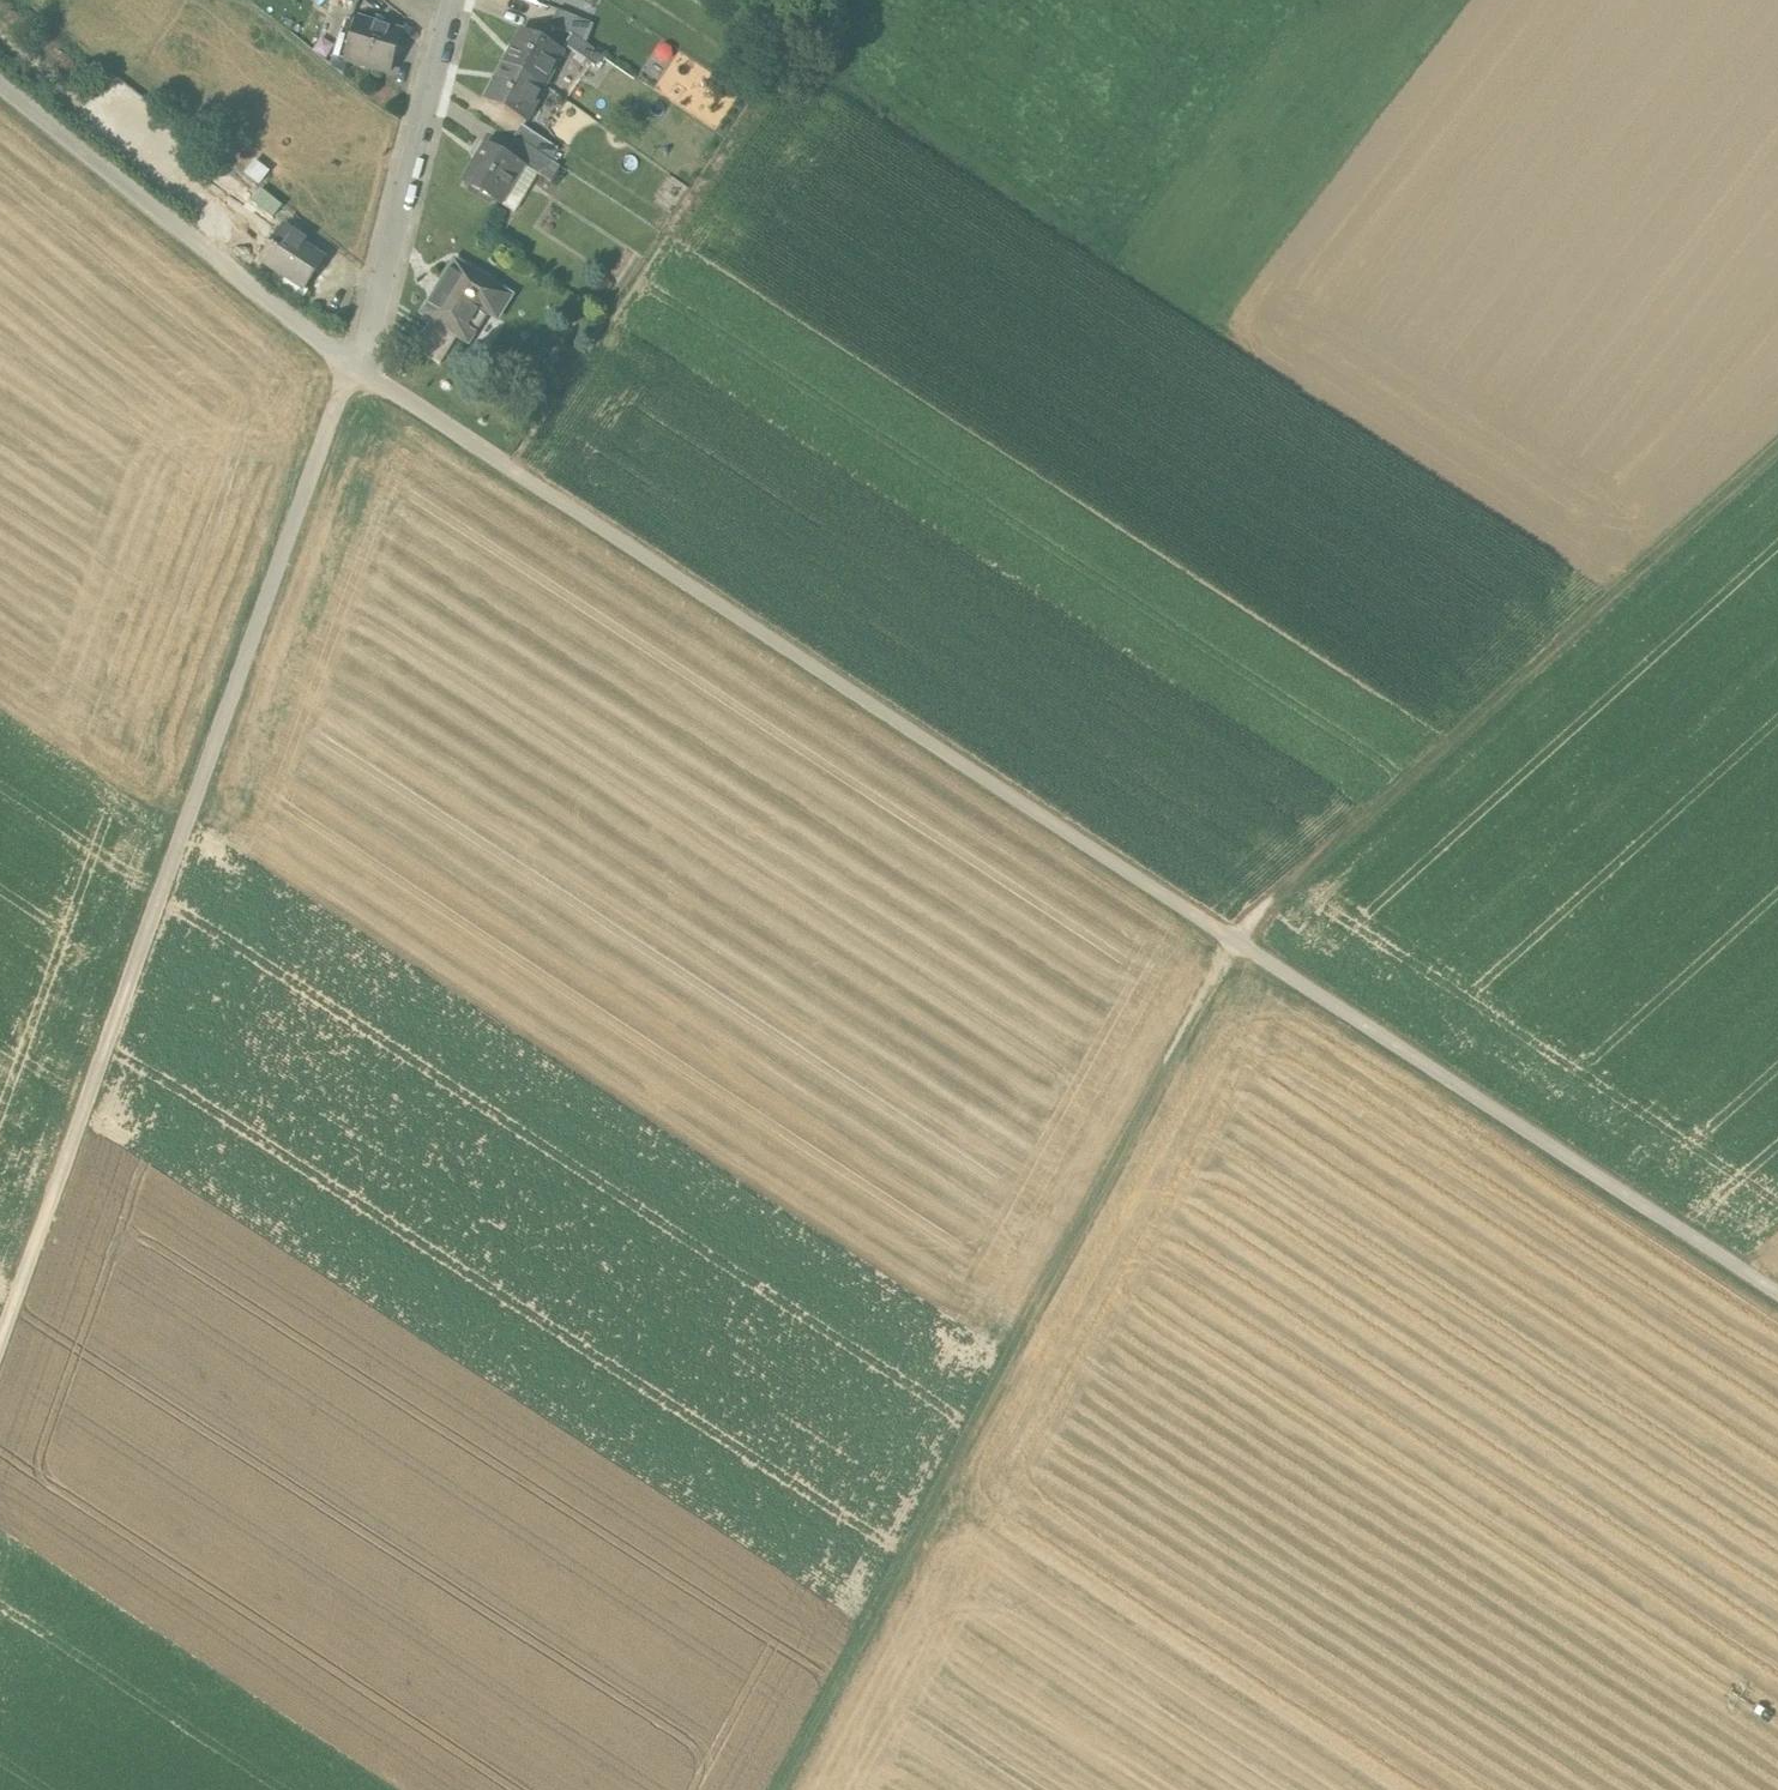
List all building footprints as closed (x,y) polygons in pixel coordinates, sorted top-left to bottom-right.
[(591,26),(557,9),(547,26),(567,36),(571,38),(580,44),(591,26)] [(514,33),(501,28),(504,23),(479,13),(457,72),(472,78),(474,72),(496,80),(514,33)] [(402,34),(352,20),(346,41),(354,44),(348,63),(390,76),(402,34)] [(561,51),(522,31),(504,67),(537,84),(546,65),(552,68),(561,51)] [(580,44),(571,38),(567,36),(561,48),(593,66),(598,56),(580,44)] [(537,84),(504,67),(486,102),(524,121),(533,104),(527,101),(537,84)] [(546,142),(522,126),(514,138),(539,154),(546,142)] [(539,154),(514,138),(504,154),(522,166),(540,176),(549,161),(539,154)] [(486,144),(463,184),(499,206),(522,166),(504,154),(486,144)] [(261,182),(270,170),(256,160),(247,173),(261,182)] [(285,207),(263,190),(254,202),(275,219),(285,207)] [(308,242),(287,228),(264,261),(306,289),(326,259),(306,246),(308,242)] [(511,298),(455,263),(423,315),(458,336),(469,343),(489,312),(498,318),(511,298)] [(458,336),(432,320),(423,334),(449,351),(458,336)] [(449,351),(423,334),(414,349),(440,366),(449,351)]
